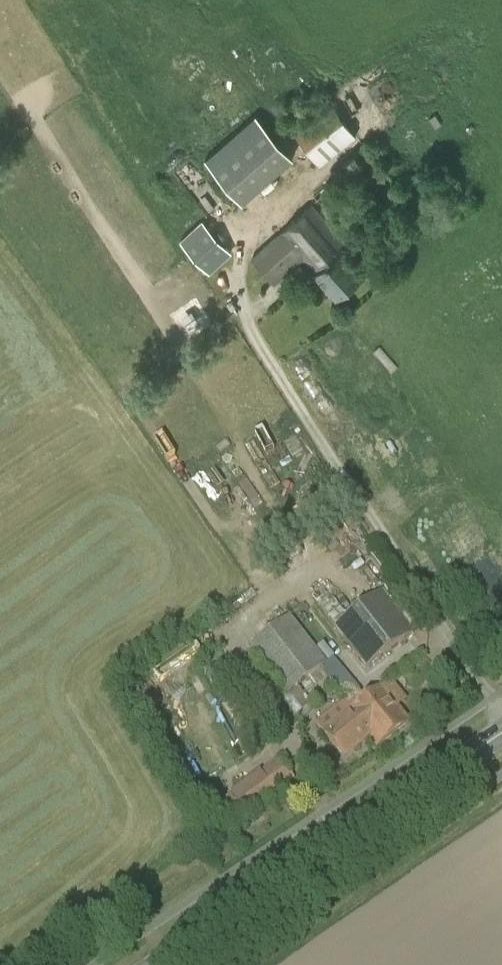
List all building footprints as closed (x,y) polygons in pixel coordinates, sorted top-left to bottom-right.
[(356,135),(330,102),(293,131),(319,164),(356,135)] [(294,156),(256,114),(205,159),(242,201),(294,156)] [(275,283),(304,257),(335,295),(361,272),(340,249),(347,243),(312,203),(252,256),(275,283)] [(215,269),(236,246),(202,216),(182,240),(215,269)] [(268,427),(258,430),(266,451),(276,447),(268,427)] [(258,484),(266,479),(253,461),(246,466),(258,484)] [(303,522),(342,490),(336,483),(297,515),(303,522)] [(334,628),(366,668),(414,633),(379,591),(334,628)] [(327,664),(290,615),(248,647),(286,696),(327,664)] [(438,659),(430,666),(439,676),(447,670),(439,660),(438,659)] [(378,748),(409,724),(381,688),(323,733),(343,758),(370,737),(378,748)] [(237,696),(222,707),(232,721),(247,711),(237,696)] [(294,779),(279,759),(212,809),(227,830),(294,779)]
